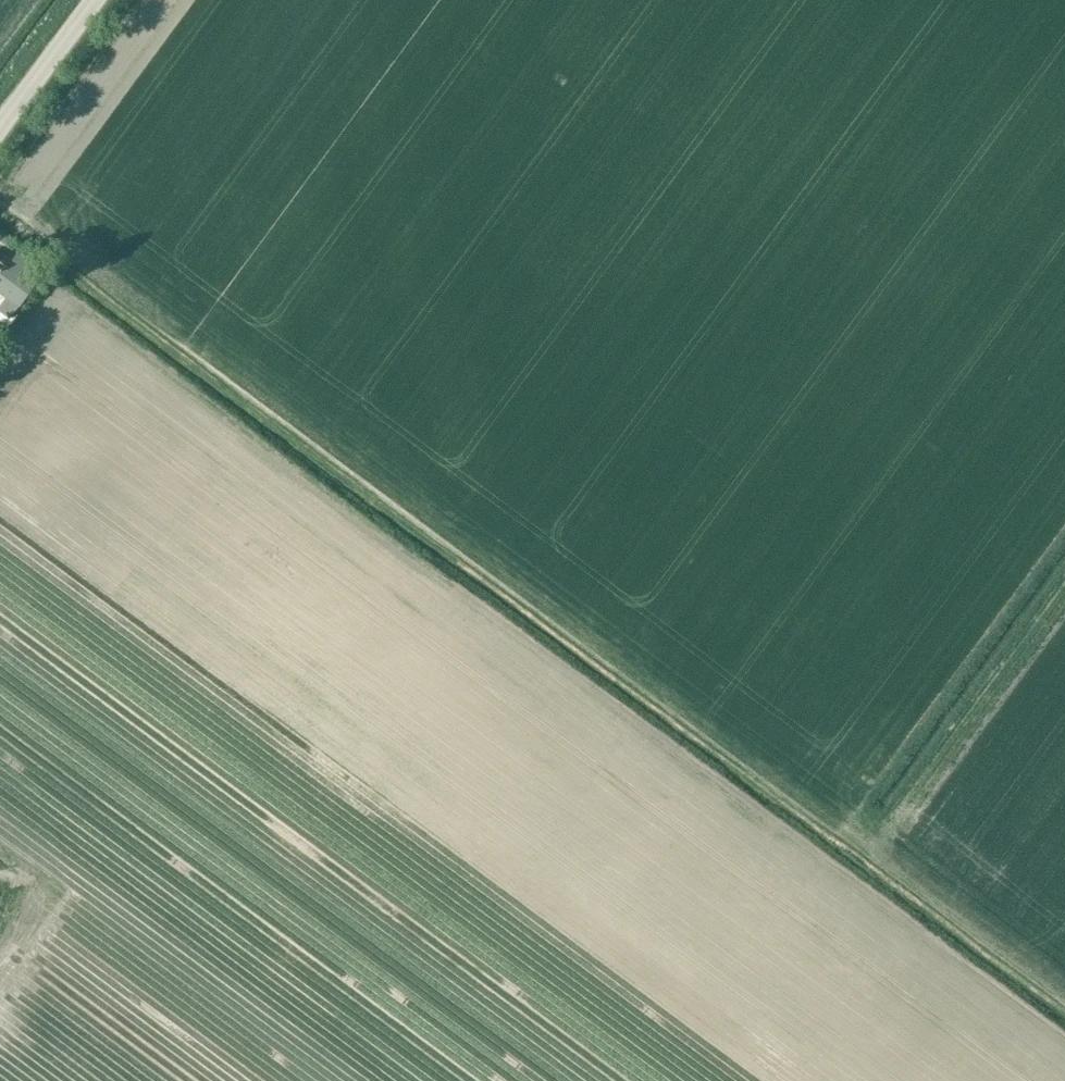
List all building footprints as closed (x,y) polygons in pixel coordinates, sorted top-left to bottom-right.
[(0,267),(0,297),(4,300),(0,306),(0,310),(11,318),(18,309),(18,310),(41,278),(30,270),(33,267),(12,251),(0,267)]
